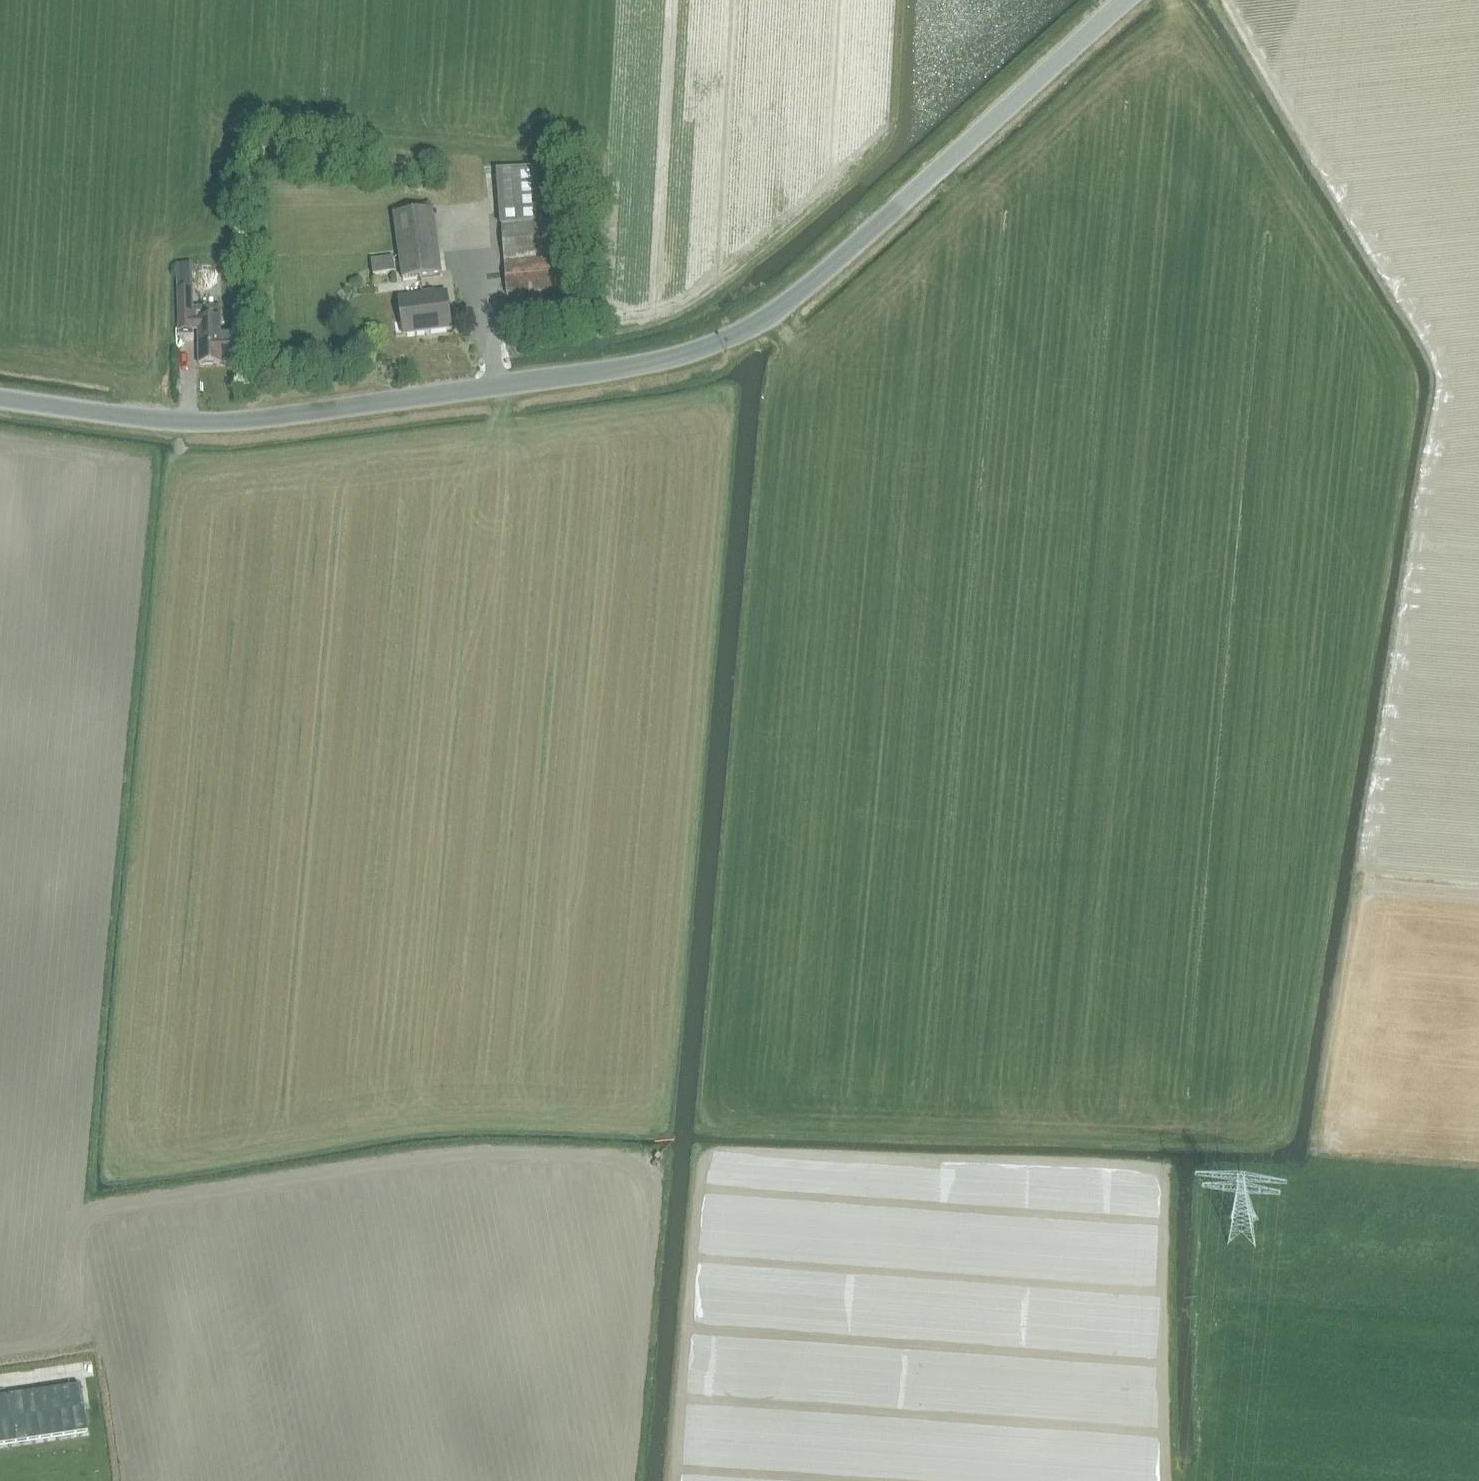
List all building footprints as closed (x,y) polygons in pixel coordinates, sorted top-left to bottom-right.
[(498,171),(503,224),(542,220),(538,168),(498,171)] [(393,212),(402,280),(442,275),(433,207),(393,212)] [(505,258),(506,264),(508,294),(568,291),(563,224),(503,227),(505,258)] [(392,257),(370,260),(372,277),(394,274),(392,257)] [(231,344),(222,344),(221,307),(202,307),(202,321),(190,321),(190,267),(176,267),(176,331),(198,331),(198,365),(231,364),(231,344)] [(403,339),(420,336),(452,331),(447,294),(435,295),(435,291),(420,293),(421,297),(397,301),(403,339)]
